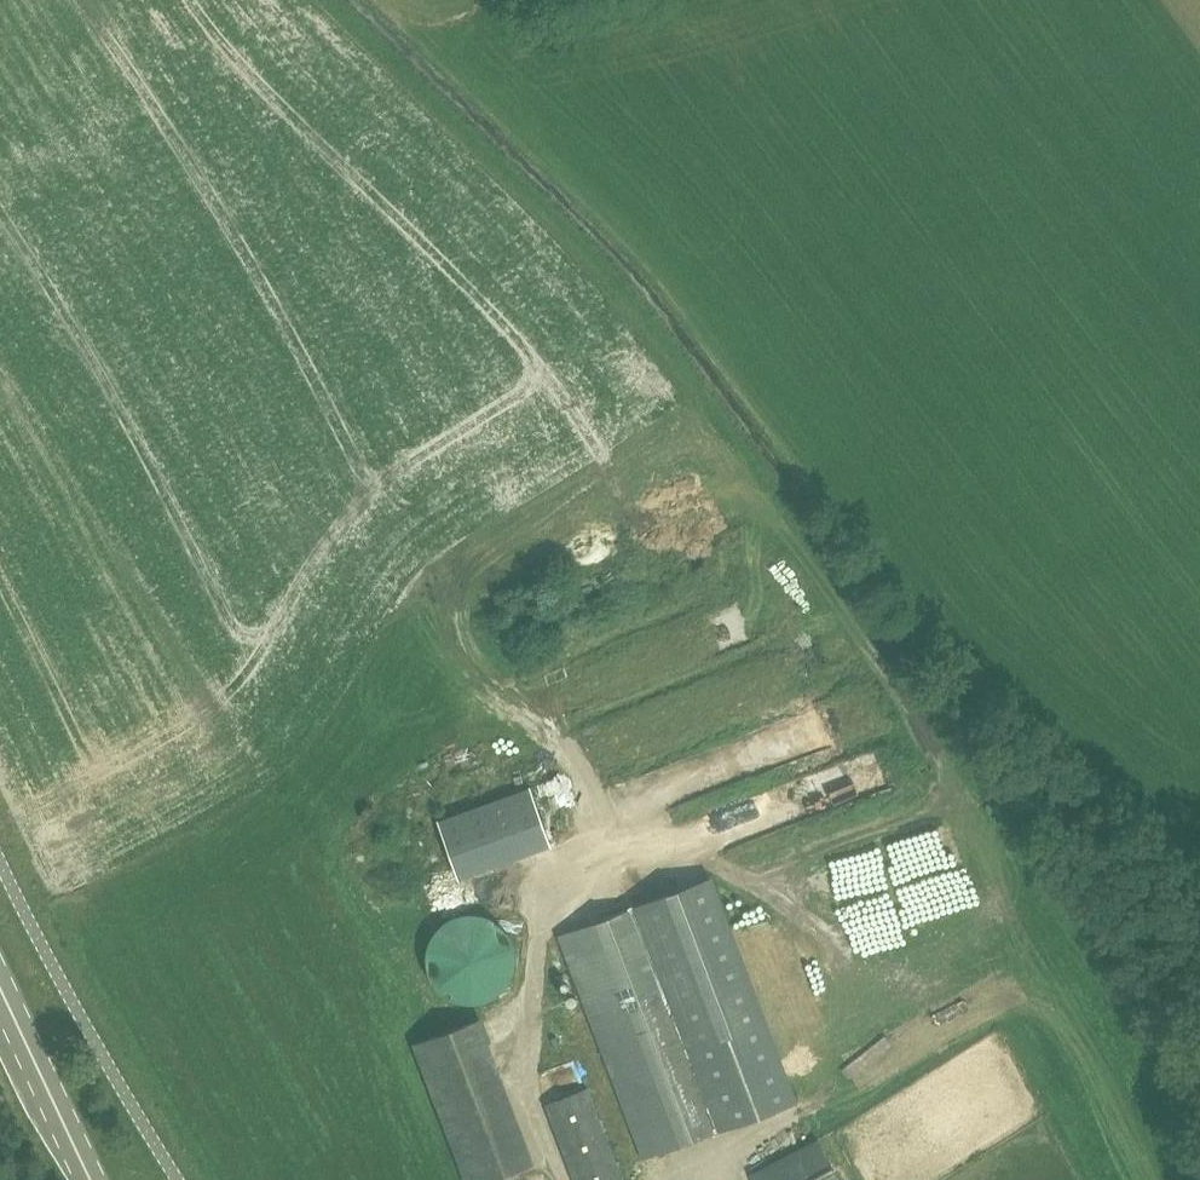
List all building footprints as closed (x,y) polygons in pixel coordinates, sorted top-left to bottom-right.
[(786,733),(752,741),(755,754),(789,746),(786,733)] [(437,820),(459,880),(552,847),(531,786),(437,820)] [(712,878),(651,902),(735,1124),(797,1101),(712,878)] [(651,902),(559,936),(644,1159),(735,1124),(651,902)] [(483,915),(469,913),(460,914),(449,919),(435,931),(425,951),(427,973),(434,985),(454,1000),(471,1003),(491,998),(506,984),(514,963),(513,947),(505,930),(491,919),(483,915)] [(530,1164),(476,1021),(415,1044),(466,1179),(489,1179),(530,1164)] [(571,1048),(540,1057),(548,1083),(579,1074),(571,1048)] [(586,1088),(548,1103),(578,1179),(622,1179),(586,1088)] [(820,1139),(753,1174),(756,1179),(841,1179),(820,1139)]
